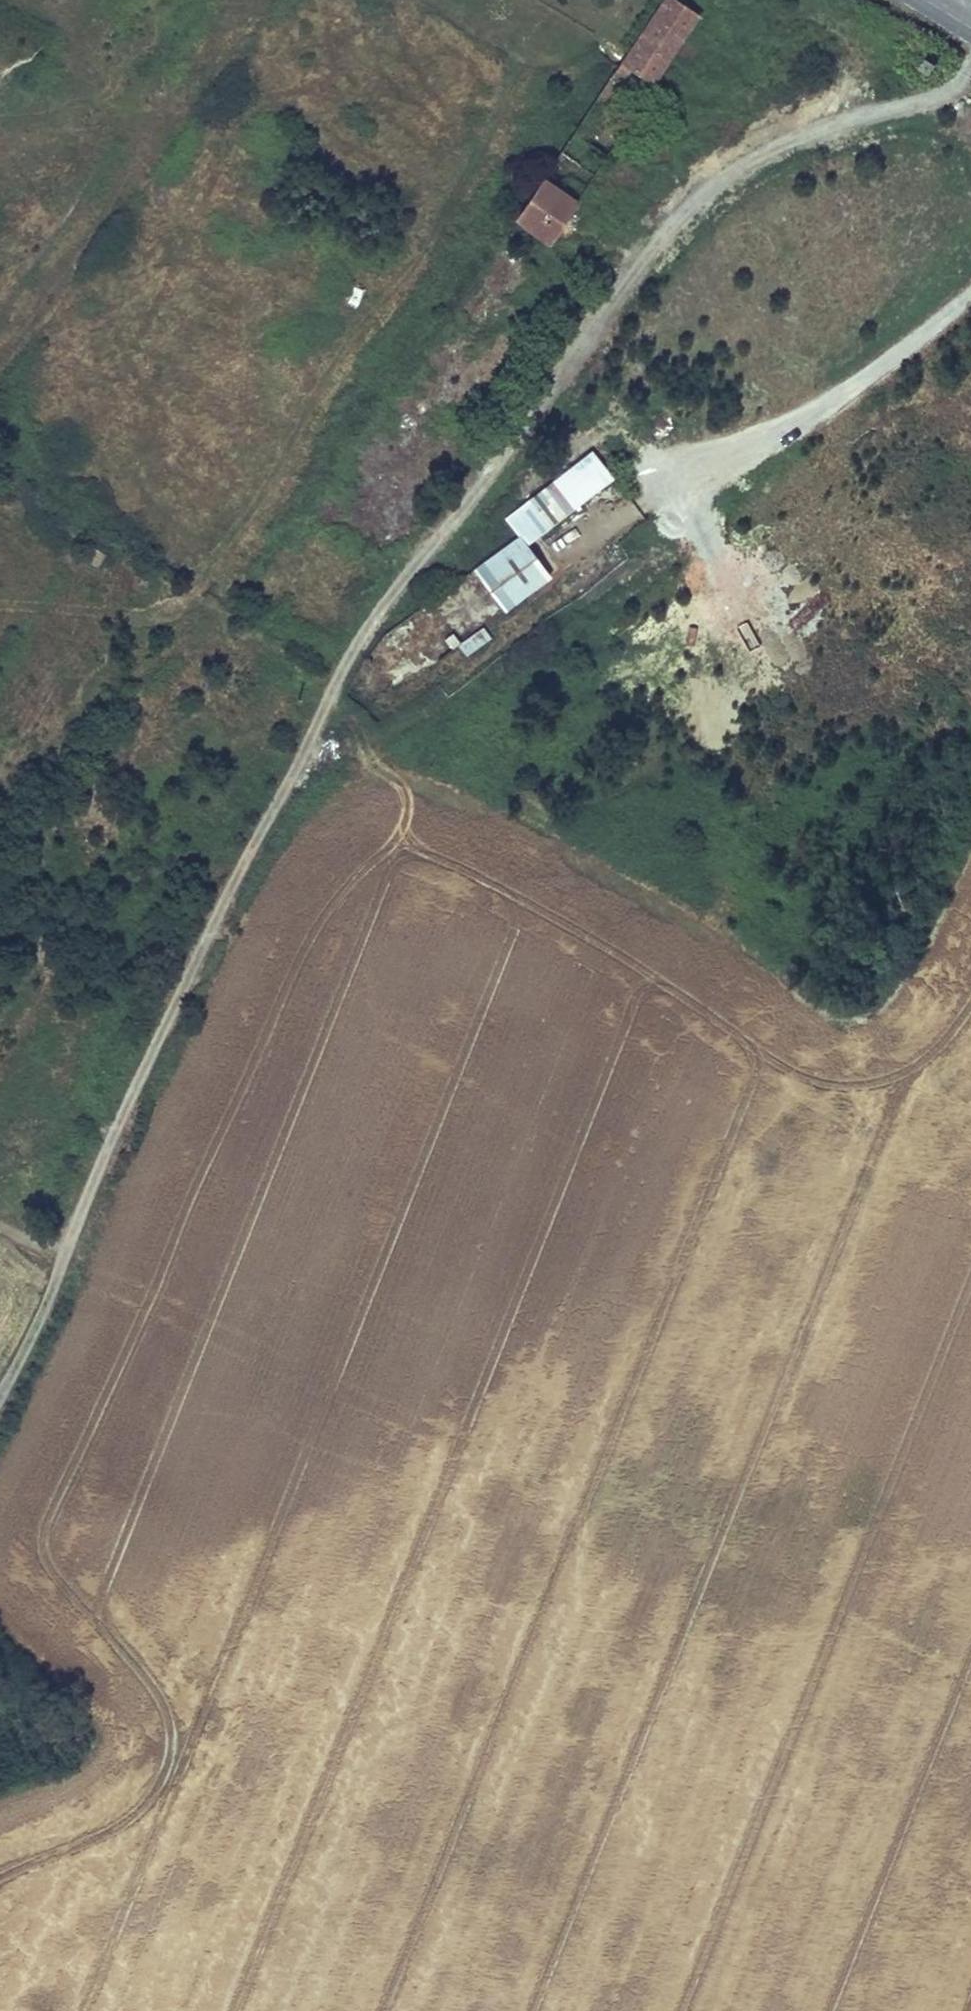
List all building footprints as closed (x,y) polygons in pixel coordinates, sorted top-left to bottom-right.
[(654,84),(700,16),(677,0),(660,0),(626,52),(620,61),(654,84)] [(937,63),(927,57),(920,67),(931,73),(937,63)] [(544,176),(516,217),(550,240),(578,198),(544,176)] [(471,570),(502,611),(548,577),(525,544),(612,477),(592,451),(505,518),(518,536),(471,570)] [(96,566),(105,553),(93,546),(85,559),(96,566)] [(483,626),(458,642),(465,653),(491,637),(483,626)]
